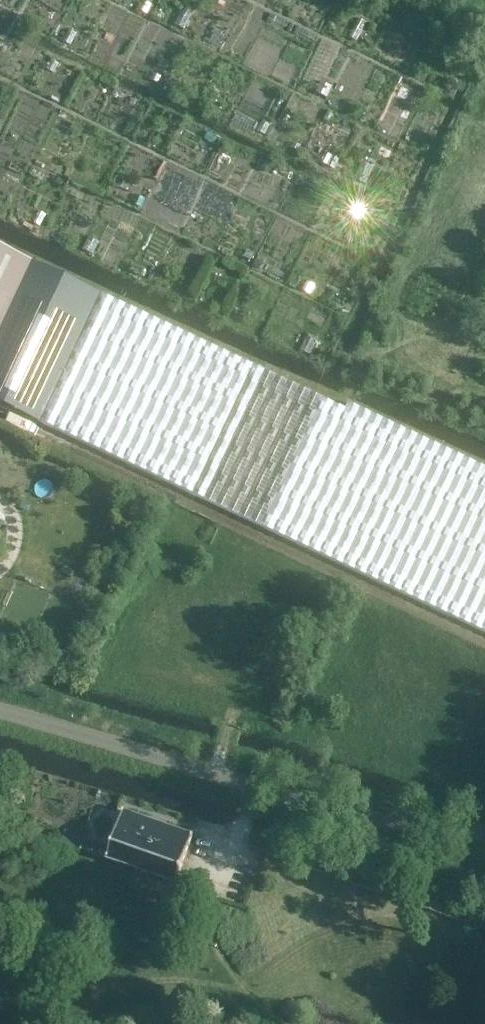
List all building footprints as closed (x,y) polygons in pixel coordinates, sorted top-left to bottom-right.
[(41,424),(102,294),(0,246),(0,404),(41,424)] [(41,424),(484,632),(484,468),(441,447),(374,415),(348,403),(345,409),(102,294),(41,424)] [(124,811),(106,860),(176,885),(194,835),(124,811)] [(85,837),(65,830),(60,842),(80,850),(85,837)]
